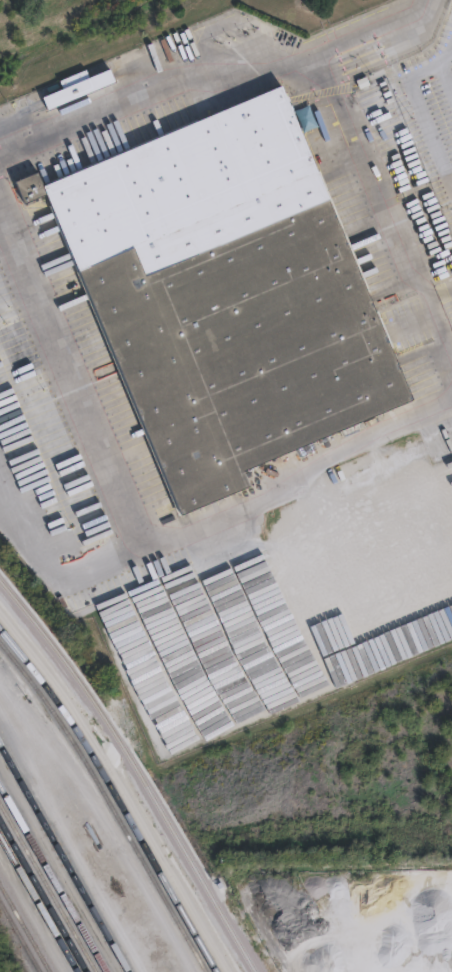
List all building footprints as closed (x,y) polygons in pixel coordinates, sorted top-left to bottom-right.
[(108,68),(113,81),(45,109),(40,97),(61,88),(58,81),(84,70),(87,77),(108,68)] [(279,85),(410,399),(241,471),(247,485),(233,491),(179,514),(45,193),(23,202),(14,180),(36,171),(41,185),(279,85)]
